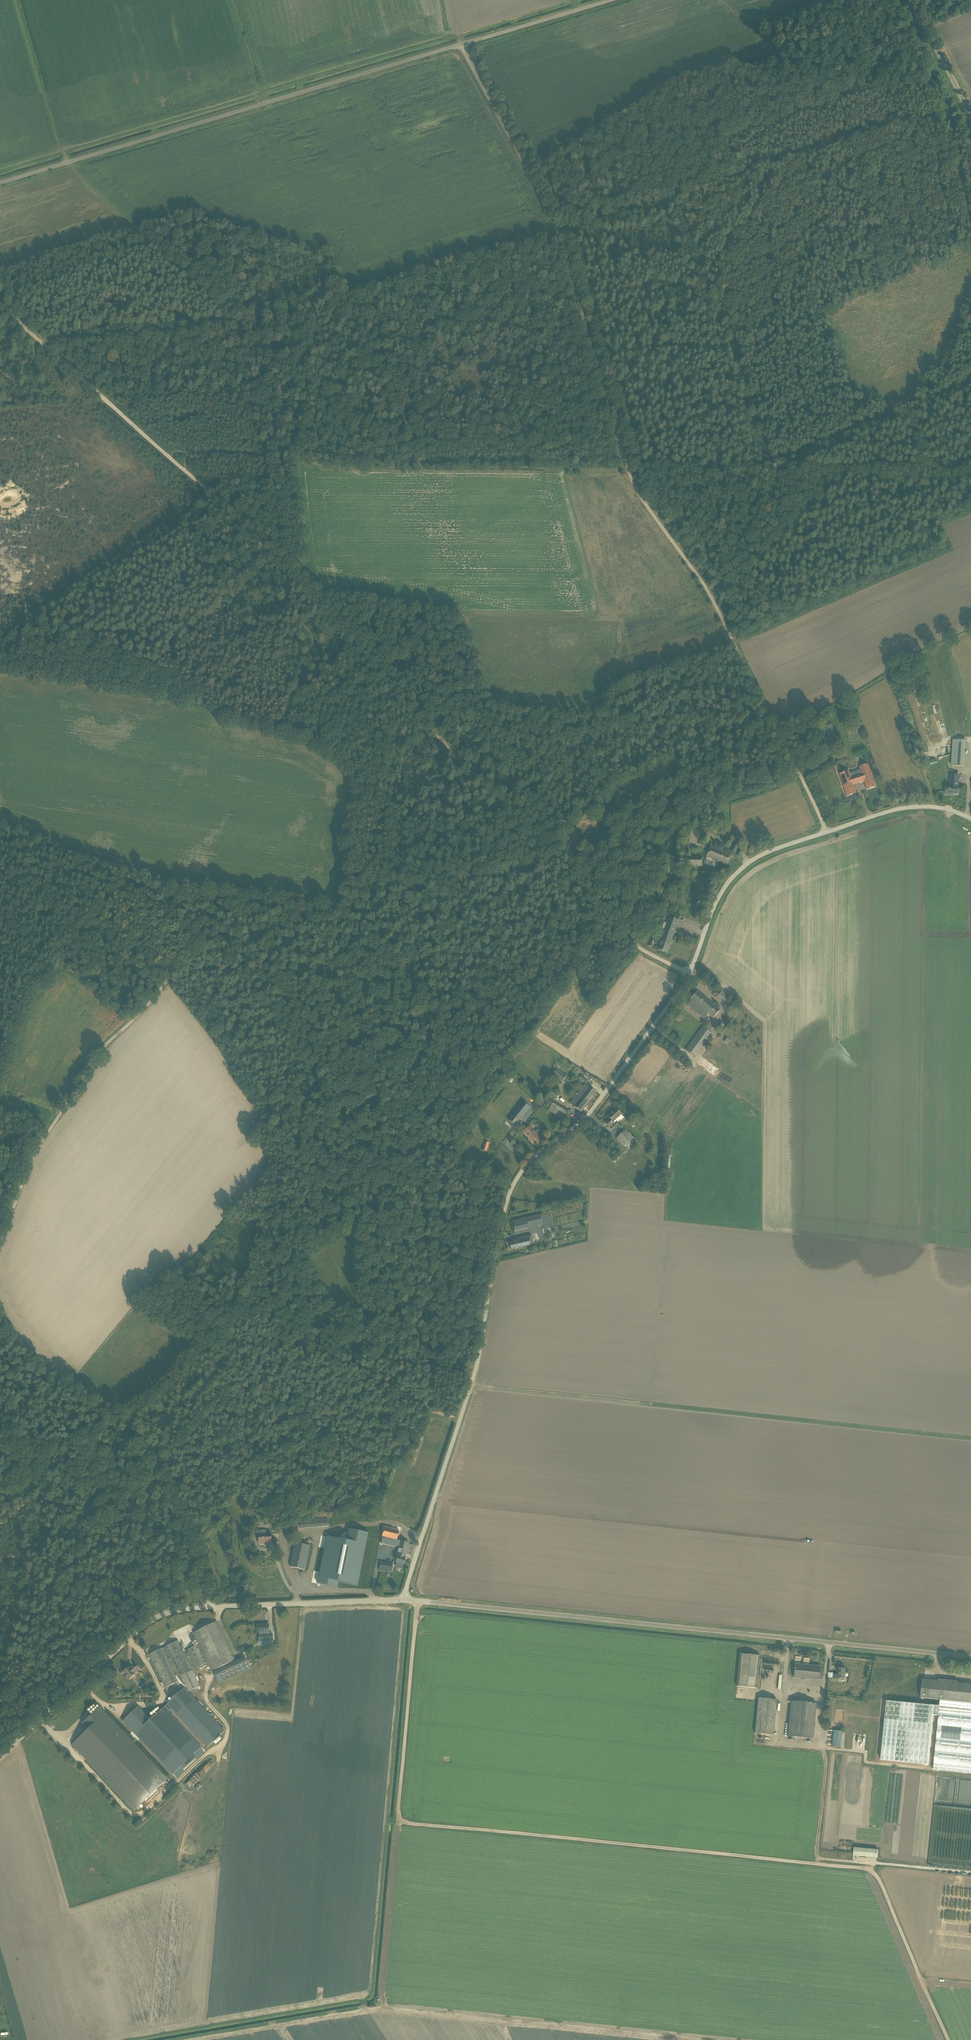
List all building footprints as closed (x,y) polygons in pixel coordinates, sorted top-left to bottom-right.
[(831,725),(822,728),(831,751),(840,747),(831,725)] [(953,740),(951,766),(964,767),(966,741),(953,740)] [(864,781),(868,790),(876,787),(868,764),(859,767),(862,774),(851,777),(853,785),(864,781)] [(840,775),(846,792),(848,797),(856,794),(853,785),(851,777),(849,771),(840,775)] [(933,773),(928,774),(932,789),(941,787),(940,782),(936,783),(933,773)] [(951,775),(950,786),(946,786),(945,795),(950,795),(950,794),(958,795),(959,788),(958,788),(959,776),(951,775)] [(727,866),(731,855),(710,846),(706,857),(727,866)] [(682,866),(701,867),(702,857),(682,856),(682,866)] [(617,884),(622,888),(624,884),(626,886),(628,884),(620,879),(617,884)] [(726,1004),(731,998),(722,991),(718,996),(726,1004)] [(719,1010),(697,992),(690,1001),(691,1001),(687,1006),(704,1019),(708,1015),(713,1019),(719,1010)] [(712,1035),(702,1027),(685,1050),(695,1058),(712,1035)] [(552,1075),(562,1083),(566,1077),(557,1069),(552,1075)] [(584,1092),(581,1089),(574,1098),(578,1101),(573,1107),(581,1113),(590,1101),(596,1094),(596,1093),(588,1087),(584,1092)] [(522,1102),(508,1120),(516,1126),(530,1109),(522,1102)] [(553,1103),(549,1110),(562,1119),(567,1112),(553,1103)] [(614,1123),(622,1115),(616,1108),(615,1109),(616,1110),(612,1114),(611,1113),(607,1116),(610,1119),(605,1123),(610,1128),(615,1123),(614,1123)] [(536,1146),(545,1138),(538,1129),(534,1132),(529,1127),(524,1132),(536,1146)] [(632,1140),(633,1138),(626,1130),(616,1139),(624,1147),(626,1145),(628,1148),(634,1142),(632,1140)] [(490,1143),(485,1142),(481,1150),(486,1152),(490,1143)] [(581,1206),(540,1215),(540,1214),(512,1221),(515,1231),(534,1227),(535,1229),(538,1228),(537,1227),(543,1225),(544,1230),(584,1221),(581,1206)] [(531,1236),(512,1240),(513,1243),(509,1243),(511,1250),(533,1245),(531,1236)] [(399,1531),(384,1527),(382,1537),(397,1540),(399,1531)] [(328,1536),(318,1583),(338,1587),(339,1581),(359,1585),(369,1532),(350,1528),(347,1539),(328,1536)] [(271,1543),(271,1538),(271,1532),(268,1533),(268,1534),(258,1535),(259,1544),(259,1543),(267,1542),(267,1543),(271,1543)] [(400,1541),(396,1556),(398,1557),(396,1562),(404,1564),(405,1558),(409,1543),(400,1541)] [(305,1570),(306,1565),(310,1546),(295,1543),(290,1567),(305,1570)] [(392,1573),(393,1564),(381,1562),(379,1570),(392,1573)] [(212,1672),(235,1660),(217,1622),(193,1633),(199,1644),(183,1652),(178,1642),(179,1642),(178,1640),(177,1641),(169,1645),(166,1646),(166,1647),(172,1659),(188,1692),(200,1686),(186,1658),(187,1658),(191,1656),(196,1668),(208,1663),(212,1672)] [(273,1634),(269,1634),(269,1625),(257,1625),(258,1633),(260,1633),(260,1635),(258,1635),(259,1642),(273,1641),(273,1634)] [(168,1661),(171,1659),(172,1659),(166,1647),(162,1649),(161,1648),(149,1654),(151,1659),(162,1682),(164,1686),(165,1688),(178,1682),(168,1661)] [(757,1689),(760,1656),(740,1654),(737,1687),(757,1689)] [(250,1668),(245,1658),(213,1673),(218,1684),(250,1668)] [(139,1669),(134,1664),(130,1669),(129,1667),(124,1672),(126,1675),(126,1676),(129,1679),(135,1674),(134,1674),(139,1669)] [(805,1680),(805,1679),(819,1680),(820,1667),(795,1664),(794,1677),(803,1678),(803,1680),(805,1680)] [(846,1669),(839,1668),(838,1675),(833,1675),(833,1678),(845,1679),(846,1669)] [(933,1715),(938,1716),(933,1770),(970,1774),(970,1685),(958,1683),(958,1681),(938,1679),(938,1681),(922,1680),(920,1698),(940,1700),(939,1706),(936,1706),(919,1705),(887,1701),(881,1760),(928,1765),(933,1715)] [(184,1689),(166,1706),(169,1709),(206,1748),(209,1744),(211,1746),(212,1744),(214,1746),(220,1740),(219,1738),(221,1735),(220,1734),(224,1731),(184,1689)] [(758,1701),(755,1734),(773,1735),(777,1700),(758,1698),(758,1701)] [(813,1739),(816,1704),(791,1701),(788,1737),(813,1739)] [(168,1779),(100,1707),(82,1724),(88,1730),(72,1745),(134,1811),(145,1800),(147,1803),(159,1792),(156,1789),(168,1779)] [(201,1747),(164,1707),(151,1720),(138,1707),(123,1721),(173,1774),(181,1766),(185,1770),(197,1759),(193,1755),(201,1747)] [(840,1747),(842,1731),(828,1730),(827,1746),(840,1747)] [(403,1805),(410,1806),(411,1797),(404,1796),(403,1805)] [(878,1859),(878,1851),(854,1848),(853,1857),(878,1859)]
